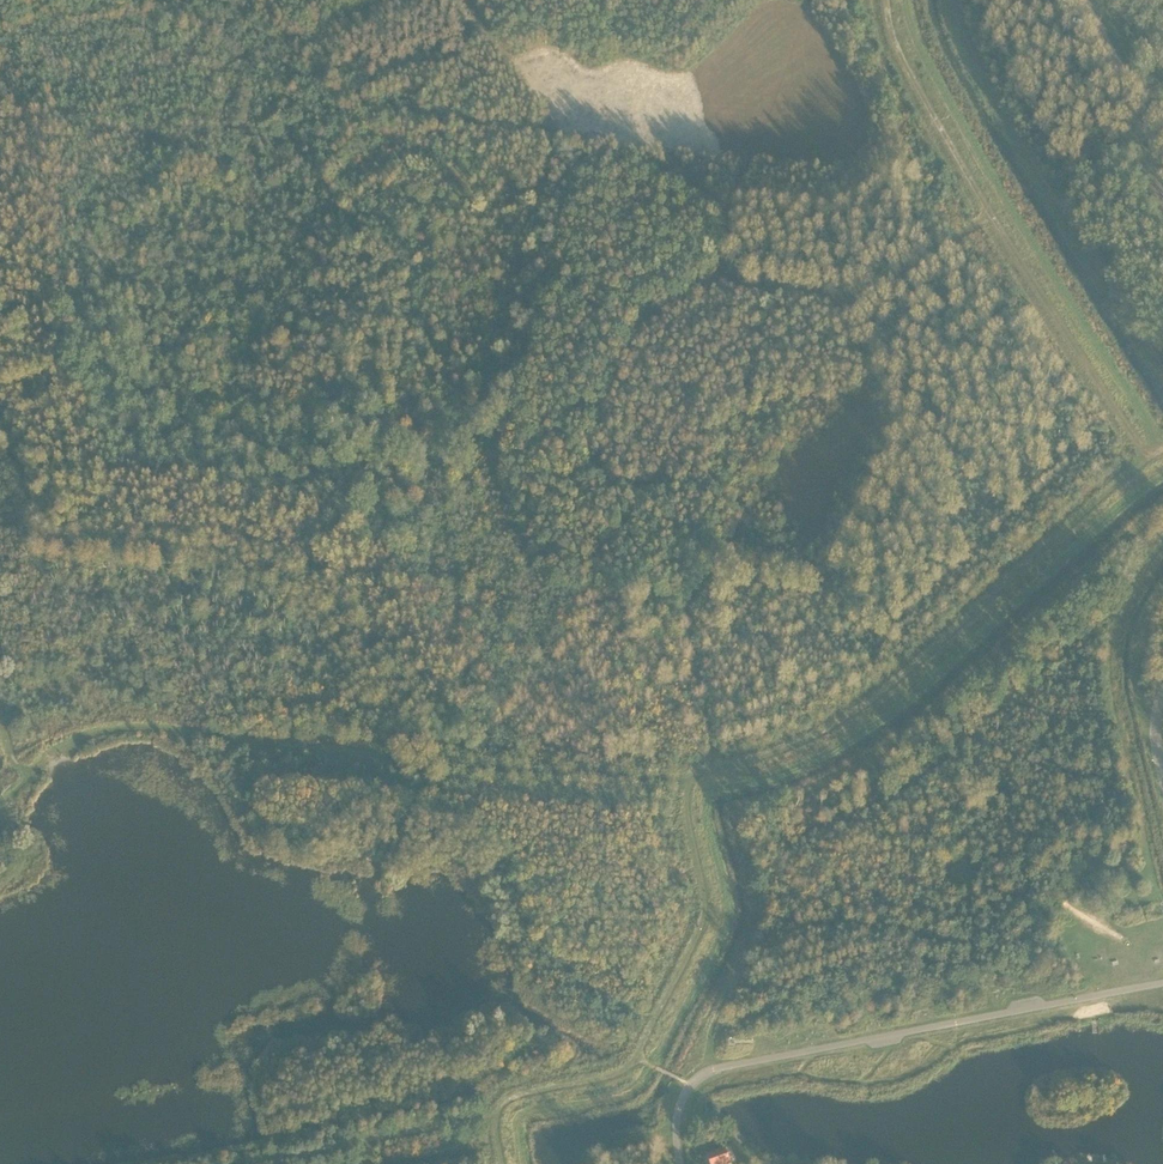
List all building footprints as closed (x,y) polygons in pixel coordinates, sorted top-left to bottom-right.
[(730,1163),(725,1149),(707,1155),(710,1163),(729,1163),(730,1163)]
